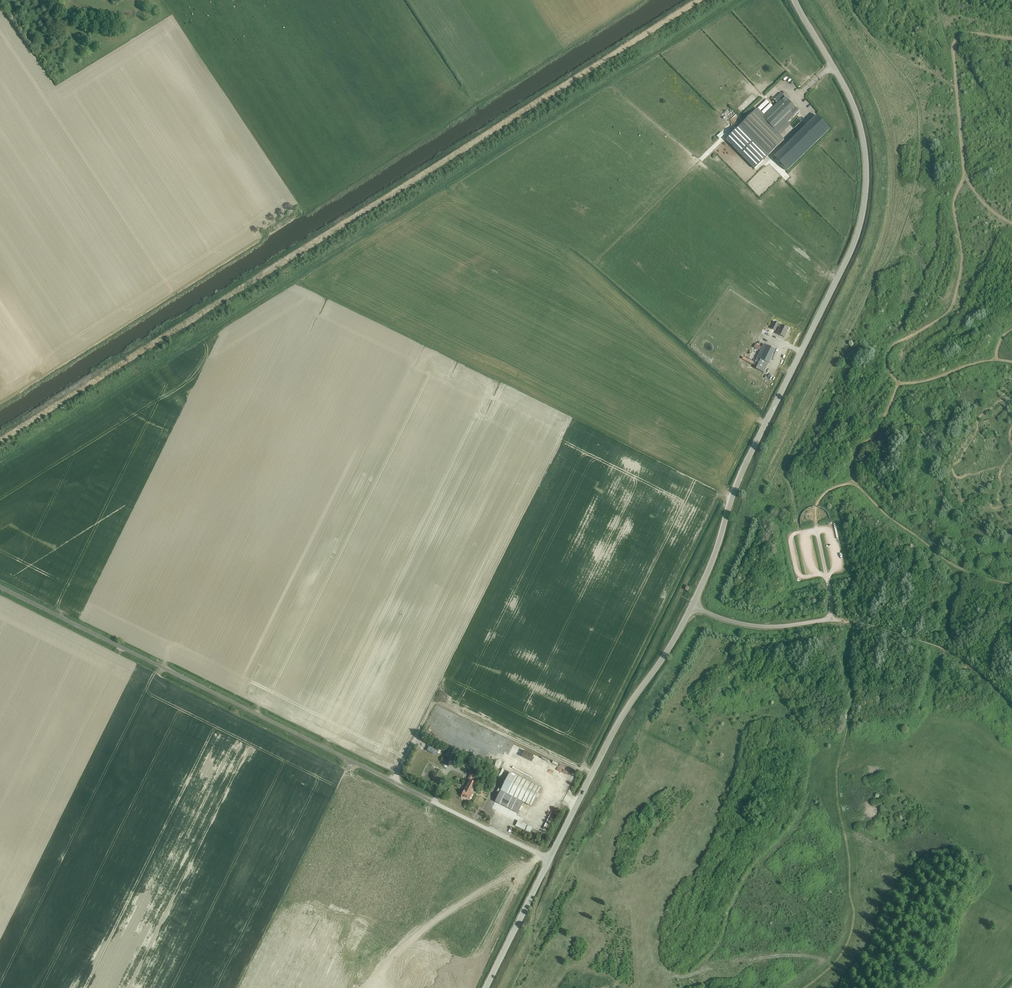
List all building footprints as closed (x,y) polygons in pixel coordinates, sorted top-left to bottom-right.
[(791,85),(795,81),(787,73),(782,77),(791,85)] [(784,140),(777,133),(799,111),(784,97),(762,118),(755,111),(740,126),(769,155),(784,140)] [(730,119),(734,124),(741,117),(737,113),(730,119)] [(817,115),(774,157),(787,171),(830,129),(817,115)] [(788,129),(791,132),(800,123),(797,120),(788,129)] [(769,155),(740,126),(736,130),(726,140),(755,169),(765,159),(769,155)] [(777,334),(784,338),(789,328),(775,322),(772,329),(775,331),(778,326),(781,327),(777,334)] [(775,350),(764,344),(753,365),(757,367),(756,369),(764,373),(775,350)] [(750,349),(745,360),(752,364),(757,353),(750,349)] [(443,756),(440,762),(446,765),(447,764),(448,764),(450,760),(449,759),(443,756)] [(495,802),(502,805),(498,812),(506,816),(508,814),(509,815),(508,817),(513,820),(516,814),(517,813),(518,814),(520,809),(523,802),(532,806),(541,789),(510,773),(501,790),(501,791),(495,802)] [(470,780),(461,797),(469,801),(473,794),(472,794),(471,793),(476,783),(470,780)] [(517,824),(527,828),(529,823),(519,819),(517,824)]
